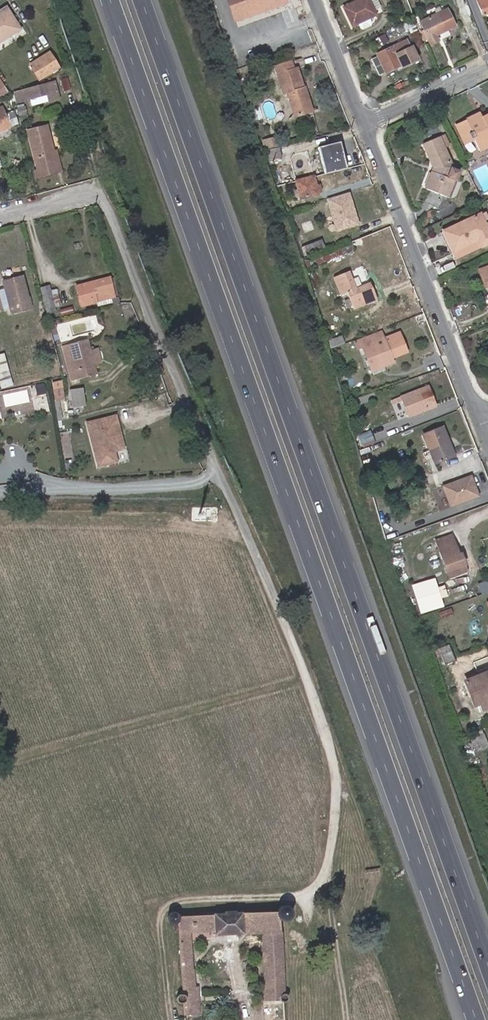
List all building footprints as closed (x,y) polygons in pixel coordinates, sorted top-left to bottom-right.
[(230,6),(235,20),(286,3),(285,0),(228,0),(230,6)] [(369,0),(358,0),(343,7),(352,26),(358,23),(361,28),(362,28),(370,25),(370,23),(368,18),(376,15),(374,11),(369,0)] [(377,0),(369,0),(374,11),(381,8),(377,0)] [(457,12),(467,10),(465,0),(454,0),(457,12)] [(483,16),(487,14),(487,0),(476,0),(483,16)] [(19,29),(6,8),(0,12),(0,41),(19,29)] [(454,26),(451,18),(446,10),(420,22),(424,31),(428,39),(427,39),(430,44),(434,42),(438,41),(435,35),(454,26)] [(409,30),(413,40),(420,37),(413,21),(403,25),(406,31),(409,30)] [(377,47),(388,42),(384,35),(374,40),(377,47)] [(377,56),(370,60),(378,76),(401,65),(402,67),(417,60),(412,47),(409,48),(406,40),(377,54),(377,56)] [(58,68),(54,60),(49,53),(29,65),(34,73),(39,80),(58,68)] [(303,88),(297,68),(293,69),(291,62),(283,64),(275,66),(283,94),(287,93),(294,116),(303,114),(312,111),(305,88),(303,88)] [(70,90),(67,79),(60,80),(63,91),(70,90)] [(59,99),(55,82),(47,84),(37,87),(14,93),(17,102),(40,96),(47,94),(49,101),(59,99)] [(27,114),(25,106),(17,108),(18,116),(27,114)] [(6,117),(1,107),(0,108),(0,131),(8,128),(10,127),(6,117)] [(464,120),(455,125),(465,145),(473,141),(479,152),(487,147),(487,113),(481,117),(480,112),(464,120)] [(53,152),(46,126),(37,129),(27,131),(38,171),(57,166),(53,152)] [(10,133),(8,128),(0,131),(0,137),(10,133)] [(450,168),(452,165),(439,137),(431,140),(422,144),(433,168),(425,189),(435,193),(446,197),(453,180),(455,181),(459,172),(450,168)] [(346,169),(339,142),(318,147),(324,174),(346,169)] [(49,174),(61,171),(55,151),(53,152),(57,166),(38,171),(35,171),(37,177),(49,174)] [(316,186),(313,177),(295,181),(300,199),(318,195),(317,192),(316,186)] [(327,198),(337,230),(362,223),(352,190),(327,198)] [(480,214),(442,231),(452,252),(478,240),(481,247),(487,244),(487,231),(480,214)] [(304,256),(324,248),(320,240),(301,248),(304,256)] [(456,259),(481,247),(478,240),(452,252),(456,259)] [(479,271),(486,288),(487,287),(487,267),(479,271)] [(377,300),(372,288),(369,283),(356,288),(349,272),(344,273),(333,278),(340,295),(347,292),(349,297),(354,309),(377,300)] [(30,308),(22,277),(12,279),(3,282),(11,313),(21,311),(30,308)] [(113,297),(109,278),(76,287),(81,306),(97,302),(97,301),(113,297)] [(54,311),(48,287),(42,289),(48,312),(54,311)] [(388,350),(380,330),(354,341),(357,349),(362,347),(367,359),(371,371),(393,362),(388,350)] [(344,342),(341,336),(328,341),(330,348),(344,342)] [(95,374),(86,341),(63,347),(71,380),(95,374)] [(0,353),(0,377),(11,374),(5,352),(0,353)] [(54,388),(57,399),(65,397),(63,386),(54,388)] [(436,406),(429,387),(400,397),(407,417),(417,413),(417,412),(420,410),(421,412),(436,406)] [(85,403),(83,392),(70,393),(72,405),(85,403)] [(124,448),(115,416),(87,423),(98,467),(116,462),(114,451),(124,448)] [(454,456),(442,427),(433,431),(423,435),(434,464),(444,460),(454,456)] [(477,495),(470,477),(444,487),(451,505),(477,495)] [(452,537),(437,542),(451,579),(459,576),(456,568),(465,565),(462,556),(460,557),(452,537)] [(456,568),(459,576),(468,572),(465,565),(456,568)] [(483,594),(487,592),(487,579),(479,583),(483,594)] [(455,660),(448,645),(436,649),(437,652),(439,651),(445,664),(455,660)] [(486,673),(464,682),(474,705),(479,703),(482,709),(487,707),(487,677),(486,673)] [(487,745),(487,740),(484,732),(470,739),(476,751),(487,745)] [(280,932),(278,919),(280,919),(283,920),(287,919),(289,918),(291,915),(291,912),(290,910),(288,907),(285,906),(280,907),(279,908),(278,910),(277,913),(241,914),(241,913),(214,915),(214,916),(178,917),(178,915),(176,914),(173,913),(171,913),(169,915),(168,917),(168,920),(169,922),(172,923),(175,923),(175,931),(179,931),(184,996),(181,995),(179,996),(178,997),(177,998),(177,1000),(178,1001),(179,1002),(181,1002),(182,1002),(184,1001),(185,1014),(199,1013),(197,988),(195,988),(193,970),(192,970),(190,932),(215,931),(215,935),(262,932),(264,977),(283,976),(281,932),(280,932)]
